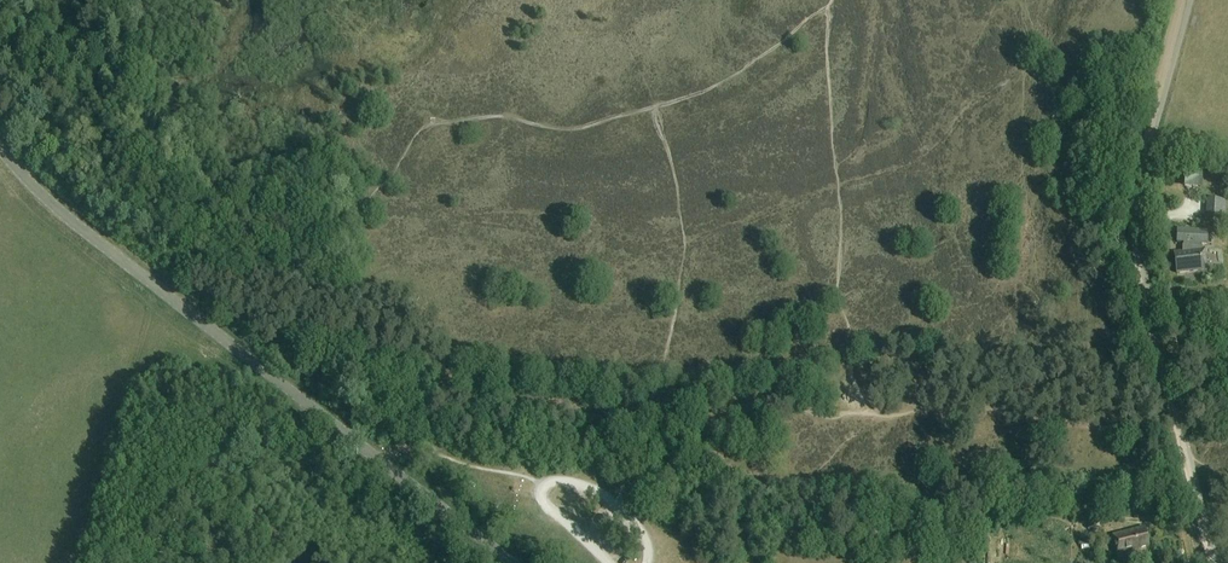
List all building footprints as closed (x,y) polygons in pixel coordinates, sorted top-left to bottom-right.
[(1206,198),(1206,221),(1226,221),(1227,200),(1206,198)] [(1203,250),(1202,250),(1201,245),(1208,245),(1209,231),(1177,229),(1177,243),(1184,244),(1184,246),(1182,246),(1182,253),(1175,254),(1178,273),(1206,269),(1203,250)] [(1096,513),(1096,501),(1081,501),(1081,512),(1088,513),(1096,513)] [(1100,513),(1096,513),(1088,513),(1088,529),(1100,529),(1100,513)] [(1149,546),(1144,528),(1112,536),(1118,559),(1133,555),(1132,553),(1139,551),(1138,548),(1149,546)]
